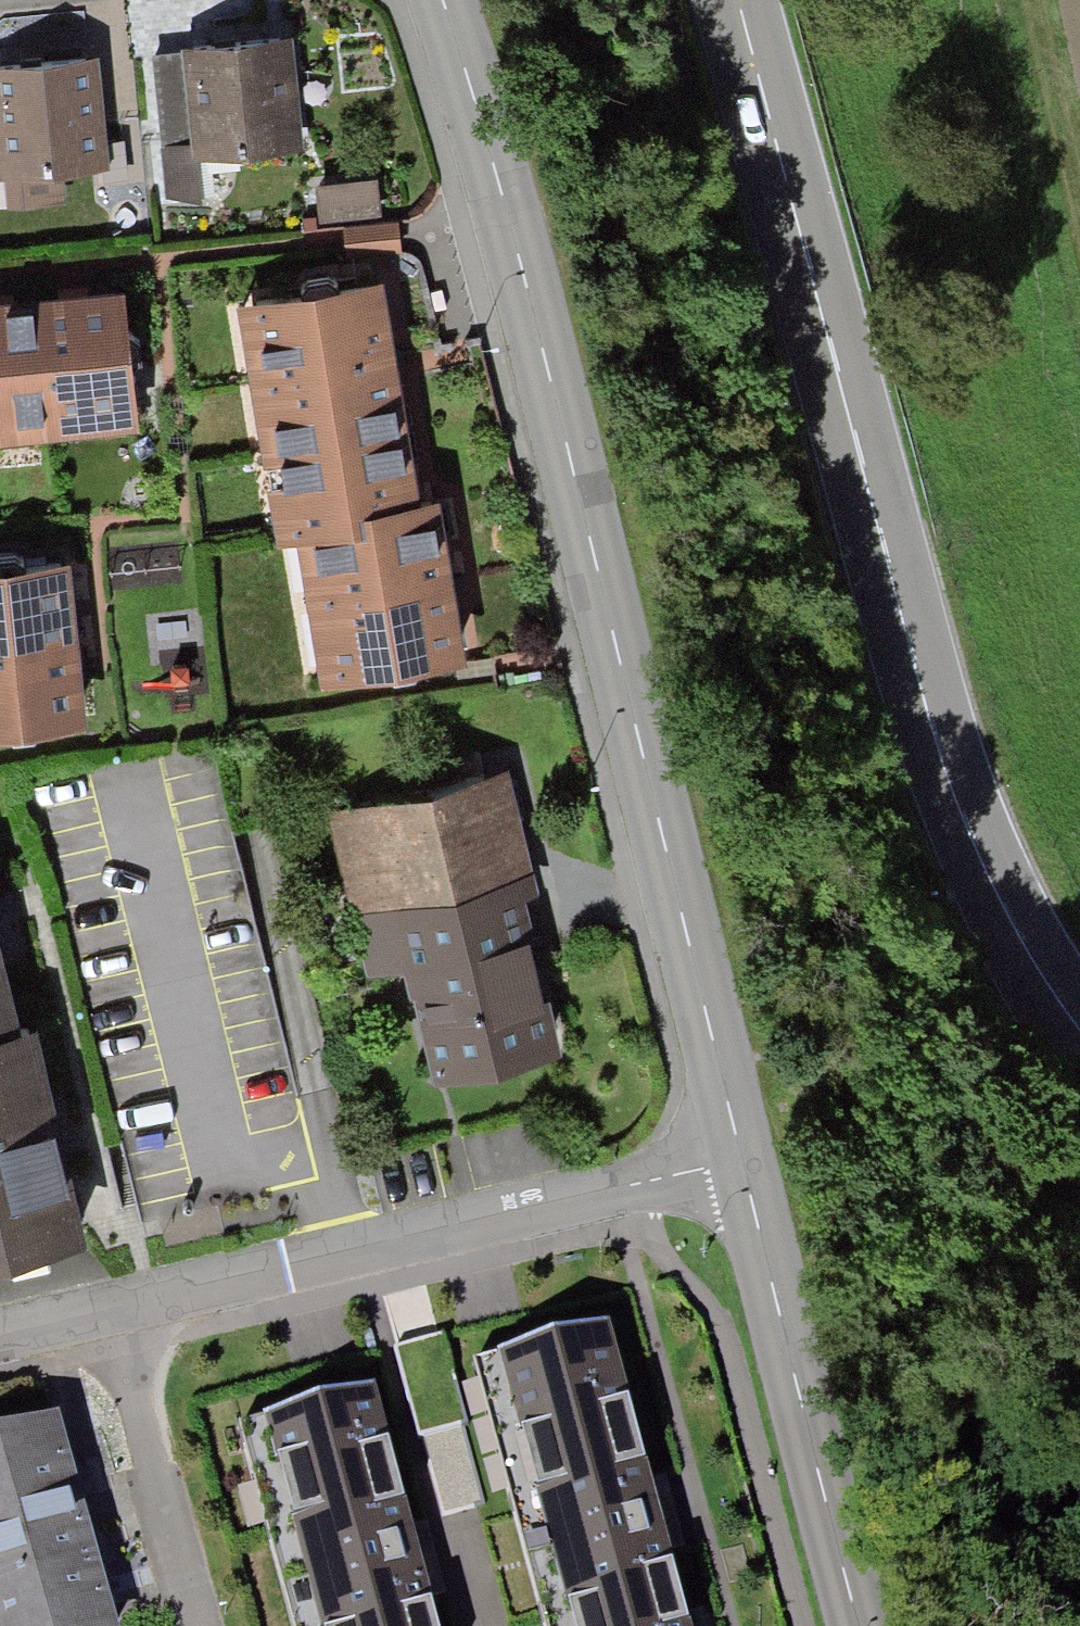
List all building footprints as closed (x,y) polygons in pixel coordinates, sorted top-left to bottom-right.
[(303,140),(297,37),(169,44),(174,147),(303,140)] [(99,65),(0,74),(0,181),(8,180),(11,206),(64,202),(62,176),(108,172),(99,65)] [(246,384),(397,359),(384,279),(234,303),(246,384)] [(46,293),(60,440),(139,433),(127,287),(46,293)] [(60,440),(46,293),(0,297),(0,445),(60,440)] [(258,457),(409,432),(397,359),(246,384),(258,457)] [(298,538),(421,503),(409,432),(258,457),(273,543),(298,538)] [(438,501),(421,503),(298,538),(311,615),(452,588),(438,501)] [(87,641),(80,560),(0,566),(0,647),(87,641)] [(452,588),(311,615),(323,688),(465,665),(452,588)] [(0,647),(0,730),(94,722),(87,641),(0,647)] [(508,774),(328,817),(368,982),(411,971),(440,1091),(556,1062),(527,943),(549,938),(508,774)] [(21,1027),(0,930),(0,1032),(21,1027)] [(21,1027),(0,1032),(0,1247),(85,1228),(36,1023),(21,1027)] [(472,1368),(538,1625),(690,1625),(660,1506),(615,1331),(472,1368)] [(237,1426),(290,1625),(442,1625),(429,1578),(379,1389),(237,1426)] [(79,1494),(74,1474),(59,1419),(0,1435),(0,1515),(79,1494)] [(0,1515),(0,1597),(100,1569),(93,1543),(79,1494),(0,1515)] [(0,1597),(0,1625),(116,1625),(105,1585),(100,1569),(0,1597)]
